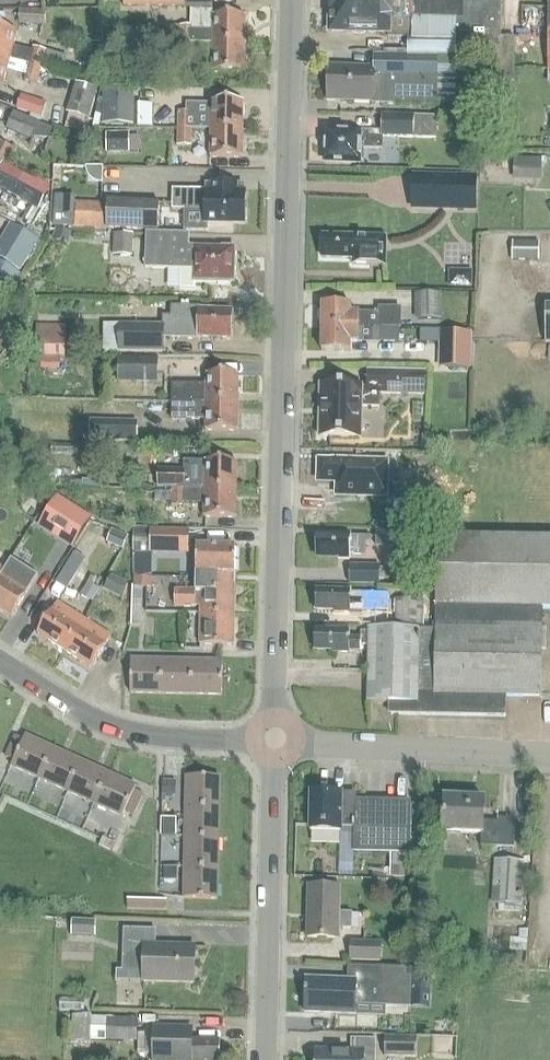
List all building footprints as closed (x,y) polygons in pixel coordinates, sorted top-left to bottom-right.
[(328,15),(329,15),(329,32),(385,32),(385,37),(407,38),(407,55),(436,56),(436,54),(492,55),(491,81),(513,82),(514,38),(500,37),(500,0),(328,0),(328,15)] [(19,24),(45,25),(46,10),(20,9),(19,24)] [(191,25),(190,43),(244,44),(245,16),(212,15),(213,11),(191,10),(191,25)] [(180,24),(179,45),(190,45),(190,43),(191,25),(180,24)] [(9,60),(28,65),(41,68),(46,52),(33,48),(32,52),(13,47),(17,32),(0,27),(0,57),(9,60)] [(244,44),(190,43),(190,45),(190,59),(211,59),(211,72),(243,73),(244,44)] [(44,65),(53,67),(57,55),(47,52),(44,65)] [(373,68),(328,67),(327,100),(381,101),(381,104),(436,105),(436,56),(407,55),(373,54),(373,68)] [(0,57),(0,86),(2,87),(9,60),(0,57)] [(37,85),(41,68),(28,65),(24,81),(37,85)] [(89,119),(97,90),(77,83),(68,113),(70,113),(89,119)] [(128,125),(129,90),(103,90),(102,125),(128,125)] [(46,104),(21,96),(17,108),(42,116),(46,104)] [(190,128),(194,128),(210,129),(242,129),(243,102),(211,101),(211,104),(191,103),(190,111),(190,128)] [(179,111),(178,128),(190,128),(190,111),(186,111),(185,111),(179,111)] [(13,112),(5,130),(31,140),(32,137),(49,139),(53,128),(13,112)] [(381,148),(382,136),(435,137),(435,115),(380,115),(380,132),(359,132),(345,131),(345,133),(326,133),(325,146),(323,146),(323,157),(325,157),(325,161),(359,162),(359,160),(363,160),(363,148),(381,148)] [(190,128),(178,128),(178,145),(190,145),(190,128)] [(242,129),(210,129),(209,157),(242,158),(242,129)] [(128,132),(104,132),(104,153),(128,153),(128,132)] [(3,163),(11,147),(0,141),(0,161),(3,163)] [(512,180),(540,180),(540,160),(512,159),(512,180)] [(49,188),(33,179),(3,163),(0,168),(0,190),(37,210),(49,188)] [(474,178),(413,176),(412,207),(473,208),(474,178)] [(171,210),(184,210),(183,231),(208,232),(209,221),(244,222),(244,193),(240,193),(241,185),(205,184),(205,190),(172,189),(171,210)] [(75,200),(56,200),(56,217),(54,217),(54,229),(74,229),(75,203),(75,200)] [(106,201),(106,204),(105,229),(158,231),(159,203),(106,201)] [(105,231),(105,229),(106,204),(75,203),(74,229),(105,231)] [(21,269),(38,240),(14,225),(0,248),(0,257),(21,269)] [(64,244),(68,233),(55,229),(52,239),(64,244)] [(230,247),(221,247),(221,249),(188,248),(188,234),(146,233),(145,268),(180,269),(179,288),(195,289),(195,283),(217,284),(217,283),(229,283),(229,281),(232,281),(232,276),(235,271),(235,257),(233,252),(233,249),(230,249),(230,247)] [(114,234),(113,256),(130,257),(131,235),(114,234)] [(321,236),(321,257),(351,258),(351,266),(385,266),(385,235),(367,234),(367,240),(354,239),(354,237),(321,236)] [(539,239),(513,240),(513,260),(540,260),(539,239)] [(0,305),(19,276),(10,270),(0,264),(0,305)] [(440,319),(440,292),(414,292),(414,319),(440,319)] [(162,316),(162,325),(119,324),(118,350),(162,352),(162,338),(198,339),(199,337),(230,338),(231,311),(213,310),(213,308),(199,308),(199,307),(189,306),(189,304),(181,304),(181,306),(170,306),(170,316),(162,316)] [(321,304),(321,327),(379,328),(399,328),(400,309),(378,308),(378,314),(350,313),(350,305),(321,304)] [(379,328),(321,327),(321,351),(349,351),(349,342),(379,343),(397,343),(397,328),(379,328)] [(439,341),(440,333),(440,331),(420,331),(419,344),(439,344),(439,341)] [(469,368),(470,333),(440,333),(439,341),(439,350),(448,350),(447,368),(469,368)] [(63,358),(63,338),(34,338),(33,357),(63,358)] [(118,357),(117,379),(157,380),(157,358),(118,357)] [(320,386),(319,437),(360,437),(360,434),(364,429),(364,423),(360,419),(361,407),(379,407),(379,394),(424,395),(424,373),(367,371),(367,389),(361,388),(361,387),(320,386)] [(185,402),(195,402),(237,403),(238,375),(205,374),(205,385),(185,385),(185,402)] [(173,384),(173,402),(185,402),(185,385),(173,384)] [(185,402),(173,402),(172,419),(185,419),(185,418),(199,419),(199,416),(205,416),(204,431),(237,431),(237,403),(195,402),(185,402)] [(89,420),(89,441),(137,443),(137,421),(89,420)] [(432,435),(421,435),(421,452),(432,452),(432,435)] [(318,461),(318,481),(336,482),(336,495),(374,496),(385,496),(386,462),(333,460),(333,461),(318,461)] [(236,462),(204,461),(204,477),(185,476),(185,471),(157,470),(156,488),(171,488),(236,490),(236,462)] [(71,471),(48,468),(46,483),(69,486),(71,471)] [(235,518),(236,490),(171,488),(171,505),(185,505),(185,503),(203,504),(203,518),(235,518)] [(70,530),(62,543),(70,548),(90,517),(55,495),(43,513),(70,530)] [(393,508),(393,523),(420,523),(420,508),(393,508)] [(149,553),(188,553),(188,530),(149,529),(149,553)] [(111,530),(106,542),(122,548),(127,536),(111,530)] [(375,546),(397,546),(397,532),(375,532),(375,546)] [(108,570),(117,547),(84,534),(64,584),(74,588),(85,561),(108,570)] [(316,536),(316,557),(337,557),(337,560),(349,560),(349,555),(365,556),(365,542),(370,542),(370,537),(349,537),(349,535),(334,535),(334,537),(316,536)] [(389,714),(504,716),(505,696),(540,697),(541,609),(549,609),(549,538),(437,535),(435,630),(418,630),(417,703),(390,703),(389,714)] [(196,547),(195,578),(201,578),(201,583),(220,583),(220,582),(235,582),(235,573),(234,574),(235,547),(196,547)] [(0,576),(0,611),(11,618),(31,586),(37,577),(10,560),(4,570),(0,576)] [(348,584),(381,584),(381,565),(349,564),(348,584)] [(111,575),(106,584),(122,592),(127,582),(111,575)] [(132,577),(132,587),(151,587),(152,577),(132,577)] [(200,606),(200,614),(233,615),(234,583),(235,583),(235,582),(220,582),(220,583),(201,583),(201,578),(195,578),(195,591),(174,591),(174,606),(200,606)] [(87,584),(81,593),(93,600),(98,590),(87,584)] [(141,598),(141,588),(132,588),(131,597),(141,598)] [(350,592),(315,591),(315,610),(332,611),(332,613),(349,613),(349,611),(361,611),(361,610),(387,610),(388,593),(361,592),(361,599),(350,598),(350,592)] [(131,607),(140,607),(141,598),(131,597),(131,607)] [(395,599),(393,627),(422,628),(423,600),(395,599)] [(37,634),(64,651),(84,620),(57,603),(37,634)] [(140,617),(140,607),(131,607),(131,617),(140,617)] [(233,615),(200,614),(199,645),(233,645),(233,615)] [(130,627),(140,627),(140,617),(131,617),(130,627)] [(84,620),(64,651),(91,668),(110,637),(84,620)] [(368,646),(367,702),(390,703),(417,703),(418,630),(418,629),(369,628),(368,632),(368,646)] [(314,631),(314,650),(331,650),(331,653),(348,653),(348,651),(361,651),(361,646),(368,646),(368,632),(360,632),(360,638),(349,638),(349,632),(314,631)] [(161,660),(130,660),(129,693),(160,694),(161,660)] [(190,694),(191,661),(161,660),(160,694),(190,694)] [(221,695),(222,662),(191,661),(190,694),(221,695)] [(53,748),(24,736),(23,740),(18,750),(10,746),(5,757),(13,761),(11,766),(39,779),(53,748)] [(14,736),(10,746),(18,750),(23,740),(14,736)] [(66,791),(80,761),(70,756),(54,749),(53,748),(39,779),(40,779),(66,791)] [(80,761),(66,791),(94,804),(107,773),(80,761)] [(129,801),(134,790),(136,786),(107,773),(94,804),(122,817),(124,811),(133,815),(137,804),(129,801)] [(219,777),(186,776),(185,807),(219,808),(219,777)] [(162,782),(162,794),(175,795),(175,782),(162,782)] [(129,801),(137,804),(142,794),(134,790),(129,801)] [(310,793),(310,831),(340,832),(340,827),(353,827),(353,852),(409,854),(410,808),(355,806),(355,794),(310,793)] [(481,846),(512,848),(514,820),(497,820),(497,823),(482,822),(483,800),(444,798),(442,832),(481,834),(481,846)] [(219,808),(185,807),(185,837),(218,838),(219,808)] [(175,836),(176,827),(160,827),(160,835),(175,836)] [(218,838),(185,837),(184,868),(217,868),(218,838)] [(111,852),(114,844),(102,838),(99,846),(111,852)] [(491,903),(521,905),(524,862),(494,860),(491,903)] [(415,880),(416,865),(394,864),(394,879),(415,880)] [(217,868),(184,868),(183,898),(217,899),(217,868)] [(308,886),(307,937),(337,938),(337,928),(351,929),(351,913),(338,913),(339,887),(308,886)] [(136,900),(126,899),(126,909),(136,909),(136,900)] [(145,909),(146,900),(136,900),(136,909),(145,909)] [(155,910),(155,900),(146,900),(145,909),(155,910)] [(165,901),(155,900),(155,910),(165,910),(165,901)] [(70,936),(95,936),(95,921),(71,920),(70,936)] [(143,982),(193,983),(194,947),(155,946),(155,930),(123,929),(122,971),(143,972),(143,982)] [(518,930),(518,938),(527,938),(527,930),(518,930)] [(348,962),(381,964),(382,941),(349,940),(348,962)] [(504,957),(503,971),(518,971),(518,958),(504,957)] [(305,980),(304,1012),(354,1014),(355,1001),(410,1003),(411,969),(348,967),(347,981),(305,980)] [(411,970),(411,992),(429,992),(430,970),(411,970)] [(89,1040),(136,1041),(137,1018),(105,1017),(90,1017),(89,1040)] [(219,1041),(191,1041),(191,1029),(154,1028),(153,1059),(219,1059),(219,1041)] [(413,1059),(429,1059),(429,1049),(415,1049),(415,1041),(415,1036),(384,1036),(384,1056),(413,1057),(413,1059)] [(454,1039),(437,1038),(437,1059),(453,1059),(454,1039)] [(375,1040),(352,1039),(352,1052),(315,1051),(315,1059),(375,1059),(375,1040)]
